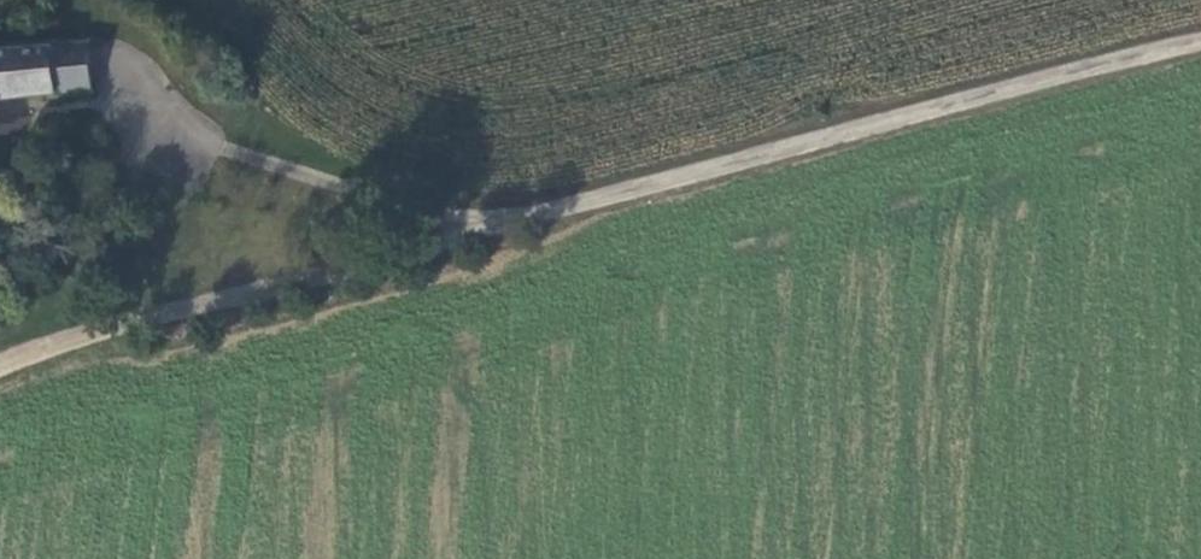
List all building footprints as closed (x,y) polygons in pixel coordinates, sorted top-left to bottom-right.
[(92,25),(61,28),(61,81),(96,78),(92,25)] [(61,28),(0,33),(0,86),(61,81),(61,28)]
